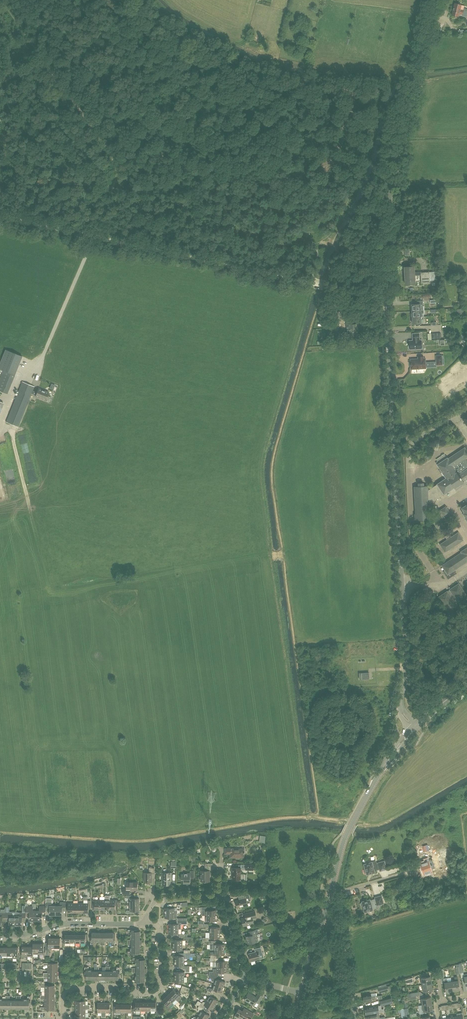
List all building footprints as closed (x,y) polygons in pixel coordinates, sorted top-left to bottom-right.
[(454,3),(451,15),(458,17),(459,14),(462,15),(462,16),(466,17),(466,16),(466,9),(464,8),(463,10),(460,9),(462,5),(454,3)] [(416,284),(414,266),(405,267),(406,284),(416,284)] [(421,273),(422,283),(430,283),(430,272),(421,273)] [(339,310),(331,310),(332,325),(340,325),(339,310)] [(350,336),(357,336),(357,324),(354,325),(354,322),(346,322),(347,326),(349,326),(350,336)] [(409,348),(410,348),(410,349),(422,348),(421,340),(420,340),(419,333),(413,334),(413,338),(414,340),(409,341),(410,344),(408,344),(409,348)] [(14,374),(21,355),(3,348),(0,357),(0,369),(3,370),(14,374)] [(411,360),(411,370),(426,369),(426,359),(424,359),(424,357),(420,357),(420,359),(411,360)] [(0,376),(0,390),(7,393),(14,374),(3,370),(0,376)] [(37,392),(32,390),(34,386),(22,381),(6,421),(18,426),(31,393),(35,395),(35,396),(45,400),(48,392),(38,388),(37,392)] [(438,462),(436,463),(437,465),(446,478),(437,484),(437,485),(429,490),(429,486),(425,486),(424,483),(418,483),(418,486),(414,486),(416,514),(415,514),(415,520),(430,520),(430,505),(444,495),(454,488),(455,489),(457,491),(466,484),(466,460),(466,459),(466,450),(465,447),(448,458),(448,457),(447,458),(445,454),(437,460),(438,462)] [(446,506),(440,511),(444,518),(451,514),(446,506)] [(429,534),(443,524),(441,521),(427,530),(429,534)] [(445,553),(464,541),(459,532),(451,537),(449,533),(445,536),(447,540),(440,545),(445,553)] [(461,552),(442,565),(446,573),(445,574),(448,579),(455,574),(454,572),(466,562),(466,547),(460,551),(461,552)] [(438,599),(443,605),(448,613),(466,600),(466,595),(459,583),(449,589),(450,591),(448,592),(448,590),(437,597),(438,599)] [(244,858),(244,849),(225,848),(225,854),(232,854),(232,857),(244,858)] [(431,853),(435,864),(442,861),(437,851),(431,853)] [(425,862),(420,864),(424,874),(432,871),(430,866),(432,865),(434,864),(432,860),(429,862),(428,859),(425,860),(425,862)] [(374,870),(380,868),(380,871),(386,869),(384,861),(378,863),(376,864),(376,861),(372,862),(364,864),(366,869),(365,869),(364,871),(365,872),(366,873),(367,873),(367,874),(375,872),(374,870)] [(213,875),(213,863),(205,863),(205,871),(201,871),(201,881),(209,881),(209,877),(211,875),(213,875)] [(154,874),(154,868),(149,868),(149,873),(144,873),(144,882),(152,882),(152,874),(154,874)] [(232,879),(240,879),(240,881),(245,881),(245,874),(241,874),(241,868),(232,868),(232,879)] [(194,878),(194,871),(190,871),(190,873),(184,873),(184,874),(181,874),(181,879),(183,879),(183,883),(190,883),(190,878),(194,878)] [(171,885),(171,873),(162,873),(162,885),(171,885)] [(137,890),(137,882),(127,882),(127,889),(123,889),(123,893),(130,893),(130,890),(137,890)] [(386,886),(381,887),(381,884),(375,886),(377,895),(387,892),(386,886)] [(250,897),(249,894),(243,895),(244,899),(235,901),(237,908),(248,905),(247,902),(251,901),(250,897)] [(139,904),(139,898),(133,898),(133,895),(126,895),(126,898),(130,898),(130,904),(139,904)] [(361,905),(363,906),(365,911),(373,909),(376,908),(375,905),(377,905),(384,903),(383,903),(381,896),(375,897),(376,899),(370,900),(370,899),(362,901),(362,902),(361,904),(361,905)] [(46,911),(49,911),(49,915),(56,915),(56,905),(52,905),(52,899),(46,899),(46,906),(46,911)] [(60,905),(56,905),(56,915),(62,915),(62,909),(66,909),(66,902),(60,902),(60,905)] [(139,911),(139,904),(130,904),(130,910),(126,910),(126,913),(133,913),(133,911),(139,911)] [(26,916),(30,916),(30,920),(36,920),(36,910),(33,910),(33,906),(26,906),(26,913),(26,916)] [(42,916),(46,916),(46,911),(46,906),(40,906),(40,910),(36,910),(36,920),(42,920),(42,916)] [(202,915),(205,915),(216,915),(216,910),(208,910),(208,907),(199,907),(199,910),(202,912),(202,915)] [(9,921),(9,925),(16,925),(16,912),(13,912),(12,913),(6,913),(6,921),(9,921)] [(22,922),(26,922),(26,916),(26,913),(20,913),(17,912),(16,912),(16,925),(22,925),(22,922)] [(245,917),(241,918),(244,926),(247,925),(248,928),(252,927),(251,924),(254,924),(253,921),(253,918),(252,917),(255,916),(254,912),(247,913),(248,917),(245,917)] [(169,924),(169,929),(179,929),(181,929),(181,924),(187,924),(187,921),(177,921),(177,924),(169,924)] [(260,941),(259,937),(257,938),(256,933),(258,932),(257,929),(249,931),(250,935),(249,936),(246,937),(248,944),(260,941)] [(224,950),(225,944),(217,944),(217,941),(211,941),(209,941),(209,944),(210,944),(210,949),(214,949),(224,950)] [(262,952),(261,947),(255,949),(256,952),(249,954),(251,961),(260,959),(259,953),(262,952)] [(211,958),(213,958),(217,958),(217,955),(224,955),(224,950),(214,949),(214,952),(211,952),(211,958)] [(195,953),(190,953),(184,953),(184,956),(174,956),(174,961),(184,961),(184,958),(190,958),(190,956),(195,956),(195,953)] [(219,958),(217,958),(213,958),(213,961),(213,964),(213,967),(216,967),(227,967),(227,961),(219,961),(219,958)] [(174,966),(183,966),(183,969),(185,969),(187,969),(190,969),(192,969),(192,967),(190,967),(190,966),(184,966),(184,961),(174,961),(174,966)] [(227,972),(227,967),(216,967),(216,969),(213,969),(213,971),(209,971),(209,974),(212,975),(218,976),(219,972),(227,972)] [(218,979),(218,976),(212,975),(209,974),(209,977),(212,978),(211,980),(215,981),(214,984),(224,987),(225,982),(218,979)] [(422,978),(423,984),(432,983),(430,976),(422,978)] [(455,981),(452,982),(453,991),(460,990),(458,976),(455,977),(455,981)] [(446,992),(453,991),(452,982),(451,978),(447,979),(447,978),(444,979),(446,992)] [(433,990),(432,983),(423,984),(424,991),(433,990)] [(222,992),(224,987),(214,984),(212,989),(209,988),(208,989),(207,988),(206,990),(207,991),(208,991),(213,993),(214,990),(222,992)] [(178,991),(177,992),(173,988),(169,992),(178,1001),(181,998),(181,997),(180,996),(181,994),(178,991)] [(212,996),(213,993),(208,991),(207,991),(206,994),(209,995),(207,1000),(216,1005),(218,1000),(212,996)] [(169,992),(165,996),(172,1003),(173,1003),(174,1004),(178,1001),(169,992)] [(259,1003),(263,995),(259,993),(256,997),(248,993),(244,1000),(254,1006),(256,1002),(259,1003)] [(164,1006),(164,1007),(168,1011),(171,1008),(169,1006),(172,1003),(165,996),(162,999),(166,1004),(164,1006)] [(391,997),(380,1000),(382,1006),(392,1003),(391,997)] [(213,1010),(216,1005),(207,1000),(205,1002),(204,1001),(203,1001),(202,1003),(198,1000),(196,1004),(199,1005),(204,1008),(206,1006),(213,1010)] [(159,1015),(159,1007),(156,1007),(156,1001),(151,1001),(151,1011),(156,1011),(156,1015),(159,1015)] [(420,1011),(424,1011),(433,1010),(432,1003),(423,1005),(423,1008),(419,1008),(420,1011)] [(204,1008),(199,1005),(198,1008),(199,1009),(198,1010),(198,1011),(199,1012),(198,1015),(206,1018),(207,1018),(210,1015),(203,1011),(204,1008)] [(378,1006),(365,1008),(366,1015),(379,1013),(378,1006)] [(254,1014),(246,1009),(245,1012),(239,1009),(235,1016),(241,1018),(246,1018),(247,1017),(250,1018),(251,1018),(254,1014)]
